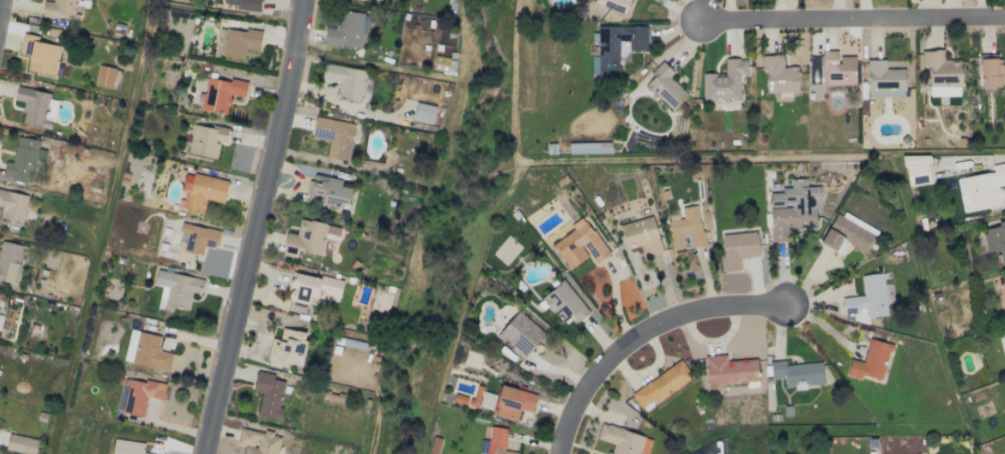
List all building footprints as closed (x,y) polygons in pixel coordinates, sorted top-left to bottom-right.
[(80,20),(81,6),(84,7),(85,0),(53,0),(53,2),(43,1),(41,16),(80,20)] [(226,4),(235,5),(235,11),(260,12),(260,0),(226,0),(226,4)] [(625,13),(629,0),(595,0),(594,4),(625,13)] [(325,26),(323,44),(364,49),(368,14),(341,11),(340,28),(325,26)] [(261,33),(226,27),(222,56),(243,60),(245,49),(259,51),(261,33)] [(18,54),(29,56),(26,70),(54,75),(60,46),(36,42),(37,36),(22,33),(18,54)] [(855,84),(855,56),(837,56),(837,50),(821,51),(821,77),(825,77),(825,85),(855,84)] [(929,86),(961,87),(962,61),(943,60),(944,50),(921,50),(920,65),(929,66),(929,86)] [(450,58),(434,55),(432,68),(448,72),(450,58)] [(761,55),(761,70),(766,70),(766,93),(798,92),(797,66),(782,67),(782,55),(761,55)] [(997,65),(997,57),(981,57),(981,86),(1004,86),(1004,65),(997,65)] [(703,100),(739,100),(739,74),(746,74),(746,58),(724,58),(724,73),(702,73),(703,100)] [(905,96),(904,68),(885,69),(885,59),(867,60),(868,97),(905,96)] [(673,72),(662,61),(651,72),(654,75),(645,86),(672,111),(687,94),(669,77),(673,72)] [(336,98),(361,102),(366,70),(323,64),(321,79),(339,81),(336,98)] [(94,85),(118,90),(122,70),(97,65),(94,85)] [(226,114),(229,95),(243,97),(246,83),(207,76),(201,109),(226,114)] [(20,122),(50,129),(52,119),(44,118),(49,93),(17,86),(14,99),(25,102),(20,122)] [(959,88),(930,88),(930,95),(959,96),(959,88)] [(432,123),(435,106),(416,102),(412,119),(432,123)] [(354,124),(315,116),(311,136),(329,140),(326,156),(347,160),(354,124)] [(187,153),(216,158),(219,142),(226,143),(228,130),(193,123),(187,153)] [(2,177),(31,182),(38,140),(17,136),(12,162),(5,161),(2,177)] [(906,184),(929,183),(928,155),(905,156),(906,184)] [(962,212),(1002,205),(999,186),(1004,185),(1004,165),(1004,163),(991,165),(992,172),(956,178),(962,212)] [(228,181),(186,172),(181,199),(178,199),(177,207),(203,213),(206,199),(223,203),(228,181)] [(341,180),(310,174),(306,202),(347,209),(351,188),(340,186),(341,180)] [(771,241),(789,241),(789,229),(816,228),(815,198),(823,198),(823,186),(807,186),(806,178),(790,179),(790,187),(781,188),(781,192),(770,193),(770,208),(771,241)] [(2,204),(0,215),(0,218),(22,222),(27,195),(0,190),(0,204),(2,204)] [(668,220),(672,250),(684,248),(682,234),(688,233),(690,248),(704,246),(699,205),(682,207),(683,218),(668,220)] [(866,253),(877,231),(837,210),(820,243),(836,251),(841,240),(866,253)] [(573,229),(552,244),(568,269),(588,256),(594,264),(609,254),(583,216),(570,224),(573,229)] [(662,252),(652,216),(619,225),(626,249),(642,245),(645,256),(662,252)] [(322,255),(325,240),(336,242),(339,227),(299,219),(296,234),(286,232),(281,255),(296,258),(297,251),(322,255)] [(1003,220),(997,221),(998,226),(982,229),(987,253),(998,251),(1000,261),(1004,260),(1004,230),(1003,220)] [(220,230),(180,223),(179,232),(183,233),(180,251),(202,255),(204,246),(217,248),(220,230)] [(740,270),(739,258),(759,256),(757,231),(721,234),(723,255),(719,255),(720,271),(740,270)] [(0,241),(0,242),(0,283),(15,286),(23,245),(0,241)] [(161,286),(157,309),(171,311),(172,307),(188,311),(191,294),(200,295),(203,279),(157,270),(154,284),(161,286)] [(342,281),(292,271),(287,299),(307,304),(309,295),(322,298),(339,301),(342,281)] [(841,297),(843,314),(859,313),(859,310),(865,309),(866,317),(886,316),(884,273),(861,274),(863,296),(841,297)] [(577,323),(590,311),(561,280),(541,299),(562,322),(570,315),(577,323)] [(545,331),(516,311),(496,337),(525,358),(545,331)] [(267,359),(301,364),(307,332),(281,328),(279,339),(270,338),(267,359)] [(161,336),(130,329),(123,361),(169,371),(173,353),(158,350),(161,336)] [(890,344),(869,338),(863,362),(850,359),(846,375),(862,379),(863,375),(881,380),(890,344)] [(756,359),(726,361),(726,355),(705,355),(706,384),(757,383),(756,359)] [(642,411),(691,377),(679,360),(631,394),(642,411)] [(823,385),(822,362),(785,364),(785,360),(769,361),(770,379),(784,378),(785,388),(823,385)] [(277,419),(284,381),(272,379),(273,374),(256,371),(253,391),(261,392),(257,415),(277,419)] [(124,414),(143,416),(146,397),(162,399),(164,383),(128,379),(124,414)] [(533,411),(536,395),(524,392),(525,389),(501,384),(498,395),(482,391),(479,406),(495,410),(494,415),(517,420),(519,409),(533,411)] [(601,423),(596,439),(612,443),(608,453),(647,453),(652,438),(601,423)] [(518,452),(504,450),(507,428),(489,426),(485,453),(518,453),(518,452)] [(243,453),(277,453),(280,435),(240,428),(237,443),(244,444),(243,453)] [(37,439),(8,433),(5,449),(28,453),(34,453),(37,439)] [(114,439),(112,453),(153,453),(142,453),(144,443),(114,439)]
